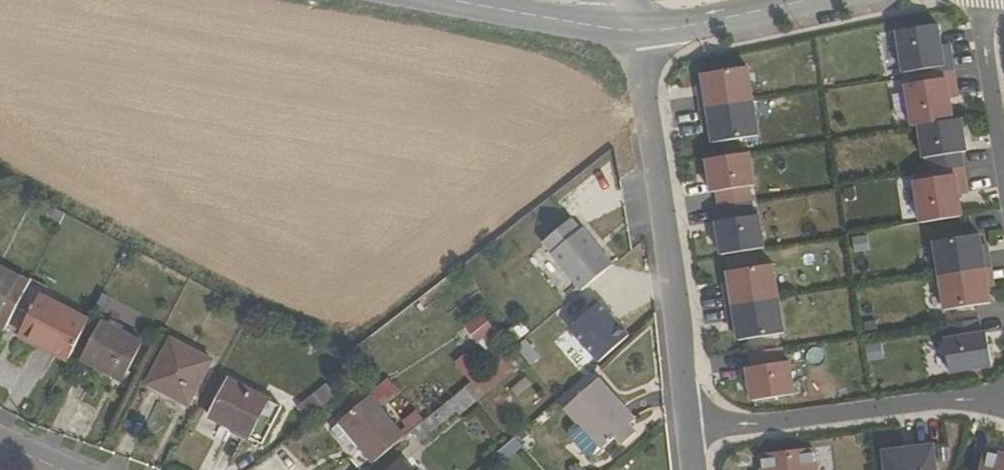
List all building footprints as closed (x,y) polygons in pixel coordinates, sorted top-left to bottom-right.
[(941,22),(900,29),(907,71),(928,67),(929,73),(956,69),(953,51),(945,53),(941,22)] [(704,107),(755,99),(750,65),(705,72),(708,91),(702,92),(704,107)] [(956,69),(929,73),(930,79),(908,83),(915,125),(921,124),(955,118),(950,88),(959,86),(956,69)] [(716,141),(761,134),(755,99),(704,107),(707,123),(713,122),(716,141)] [(964,117),(955,118),(921,124),(926,157),(932,155),(934,170),(966,165),(964,151),(969,150),(964,117)] [(722,204),(753,199),(751,184),(757,183),(751,150),(709,157),(714,190),(719,189),(722,204)] [(969,183),(966,165),(934,170),(935,176),(917,179),(923,222),(964,215),(960,184),(969,183)] [(724,252),(766,245),(761,213),(756,214),(753,199),(722,204),(724,219),(719,220),(724,252)] [(45,219),(57,225),(64,211),(53,206),(45,219)] [(571,217),(542,240),(552,253),(582,289),(613,263),(582,228),(581,229),(571,217)] [(993,266),(991,250),(984,251),(981,232),(936,239),(942,274),(993,266)] [(730,304),(781,296),(775,262),(730,269),(733,288),(727,289),(730,304)] [(6,325),(28,281),(0,266),(0,322),(6,325)] [(995,282),(993,266),(942,274),(947,308),(992,302),(990,283),(995,282)] [(87,321),(38,296),(30,311),(36,313),(26,333),(70,354),(87,321)] [(741,338),(786,331),(781,296),(730,304),(732,320),(738,319),(741,338)] [(482,310),(465,325),(482,344),(499,328),(482,310)] [(26,333),(36,313),(30,311),(19,333),(68,358),(70,354),(26,333)] [(123,379),(143,340),(102,318),(82,358),(123,379)] [(983,332),(981,318),(949,322),(952,337),(947,338),(951,370),(994,364),(989,331),(983,332)] [(502,336),(511,346),(522,337),(513,327),(502,336)] [(170,339),(147,384),(188,404),(210,360),(170,339)] [(880,343),(863,346),(865,362),(883,359),(880,343)] [(783,345),(751,350),(754,365),(749,366),(754,399),(797,392),(792,359),(786,360),(783,345)] [(515,346),(414,430),(423,440),(459,410),(461,414),(526,359),(515,346)] [(338,355),(324,348),(320,355),(334,362),(338,355)] [(269,398),(229,378),(210,415),(250,435),(269,398)] [(635,423),(599,381),(567,410),(603,451),(635,423)] [(322,390),(298,408),(309,422),(333,402),(322,390)] [(375,462),(406,437),(371,395),(340,420),(342,422),(334,429),(354,452),(361,445),(375,462)] [(500,450),(506,458),(522,444),(515,436),(500,450)] [(884,448),(887,469),(938,469),(934,441),(884,448)] [(254,469),(308,469),(279,443),(254,469)] [(815,446),(763,452),(765,469),(817,469),(815,446)] [(978,469),(1003,469),(1003,454),(983,449),(978,469)] [(403,461),(392,469),(411,469),(403,461)]
